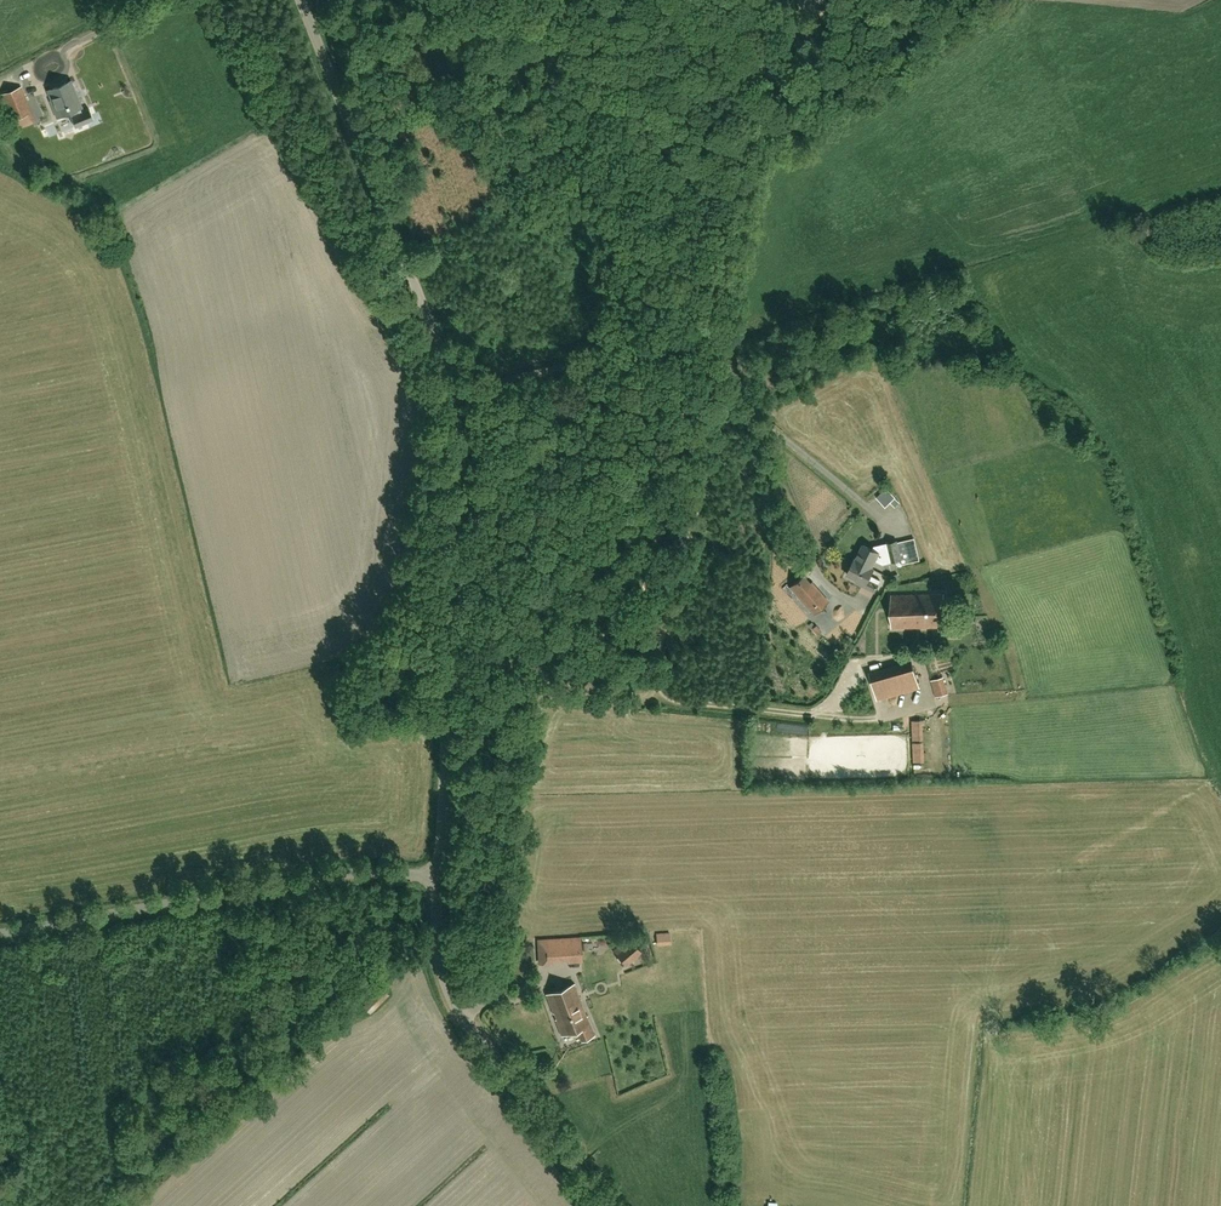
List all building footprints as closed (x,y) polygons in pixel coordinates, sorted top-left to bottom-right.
[(52,100),(50,100),(55,112),(57,111),(59,116),(70,112),(72,116),(70,116),(75,127),(94,120),(89,109),(81,112),(80,108),(81,107),(71,81),(48,90),(52,100)] [(32,113),(21,86),(0,94),(0,96),(10,121),(32,113)] [(883,492),(883,491),(875,498),(885,508),(896,497),(888,489),(886,491),(885,490),(883,492)] [(914,538),(897,542),(897,540),(878,544),(877,547),(874,545),(872,548),(863,544),(856,560),(871,567),(875,559),(884,563),(901,560),(902,564),(913,561),(919,560),(914,538)] [(871,567),(856,560),(855,560),(854,559),(846,574),(857,579),(855,582),(875,591),(880,580),(870,575),(873,568),(871,567)] [(790,586),(797,594),(814,613),(828,601),(811,582),(810,583),(806,578),(807,576),(805,573),(790,586)] [(892,627),(943,626),(943,593),(891,594),(892,627)] [(877,701),(919,689),(911,660),(869,671),(877,701)] [(949,694),(945,677),(932,681),(936,697),(949,694)] [(916,719),(916,740),(926,739),(925,719),(916,719)] [(916,740),(917,761),(927,761),(926,740),(916,740)] [(675,930),(661,931),(662,944),(676,943),(675,930)] [(537,941),(539,963),(582,960),(581,938),(537,941)] [(615,949),(626,962),(639,951),(628,938),(615,949)] [(574,984),(546,994),(553,1012),(555,1012),(557,1018),(555,1018),(561,1034),(577,1028),(581,1039),(594,1034),(586,1015),(586,1016),(574,984)]
